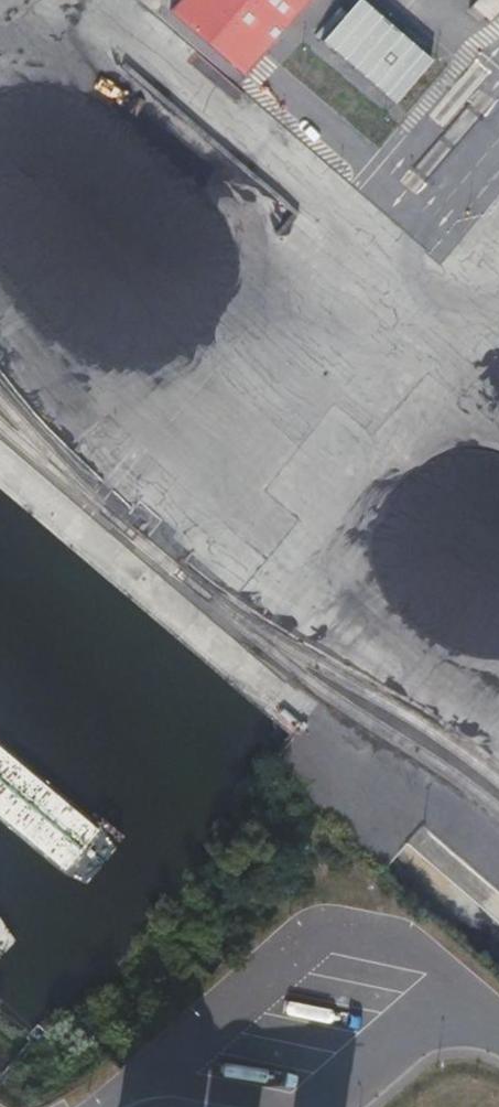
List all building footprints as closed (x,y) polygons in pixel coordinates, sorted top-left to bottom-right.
[(169,12),(243,76),(307,0),(179,0),(169,12)] [(358,0),(321,43),(394,106),(431,63),(358,0)] [(472,6),(490,21),(498,10),(498,0),(477,0),(472,6)]
